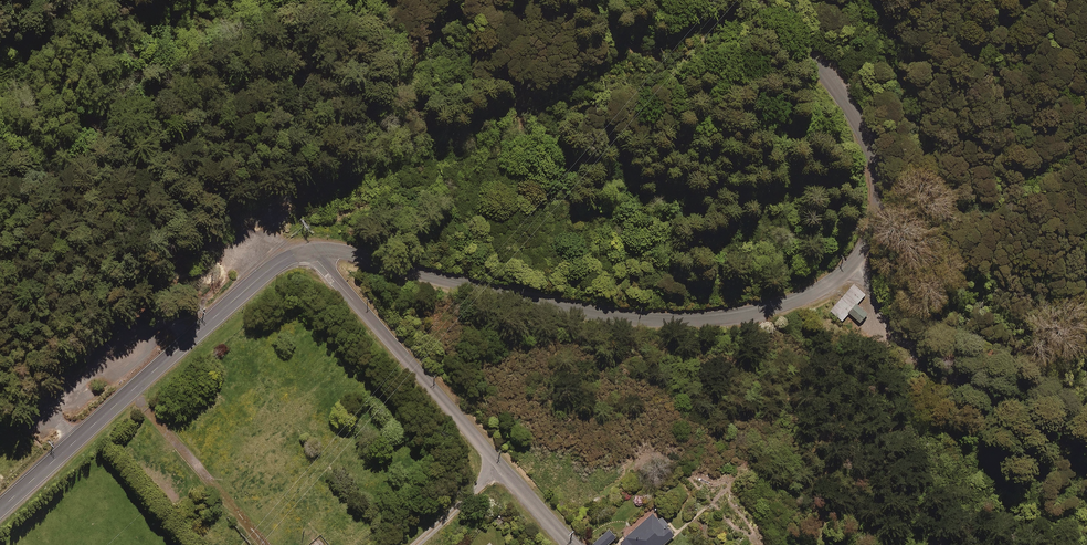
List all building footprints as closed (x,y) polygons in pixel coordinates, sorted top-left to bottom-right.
[(866,295),(855,284),(831,311),(842,321),(850,313),(861,323),(869,315),(858,305),(866,295)] [(656,512),(621,543),(623,544),(666,544),(676,536),(656,512)] [(610,530),(593,544),(609,544),(617,538),(610,530)]
